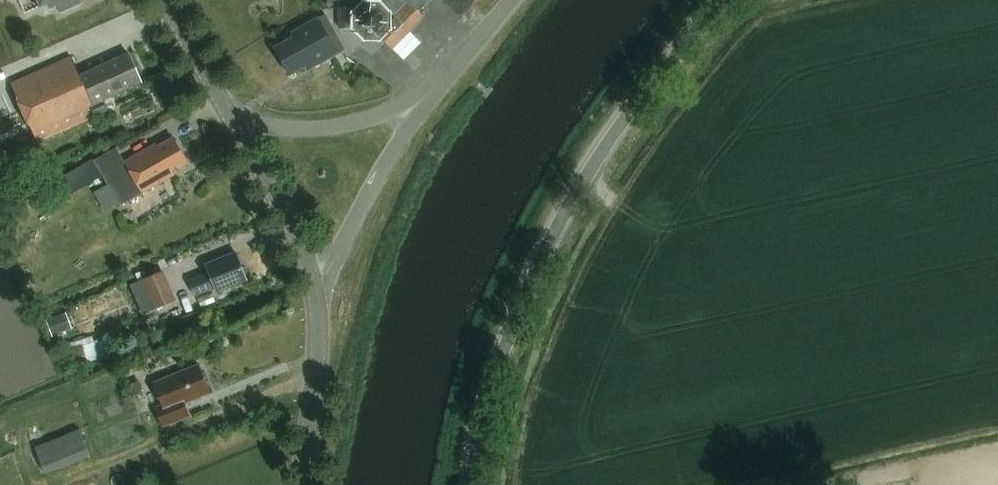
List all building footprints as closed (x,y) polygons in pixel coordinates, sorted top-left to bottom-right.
[(43,13),(57,6),(60,14),(82,4),(80,0),(37,0),(43,13)] [(378,1),(394,18),(376,35),(384,42),(392,50),(393,49),(410,32),(424,18),(419,12),(431,0),(377,0),(378,1)] [(391,20),(390,14),(378,1),(364,1),(351,13),(352,27),(353,31),(364,42),(382,42),(376,35),(391,20)] [(339,27),(352,27),(351,13),(351,8),(338,8),(339,27)] [(337,54),(344,50),(325,15),(318,19),(291,34),(293,38),(274,48),(289,76),(308,66),(310,70),(337,55),(337,54)] [(102,101),(141,83),(128,54),(80,76),(72,59),(11,86),(37,143),(107,111),(102,101)] [(174,142),(173,139),(158,148),(156,145),(124,163),(116,149),(94,161),(114,195),(120,206),(174,176),(172,173),(187,165),(179,150),(180,148),(177,142),(174,142)] [(216,289),(217,293),(246,281),(245,279),(245,272),(244,269),(241,267),(235,253),(206,265),(208,269),(209,272),(188,281),(195,298),(216,289)] [(174,301),(161,271),(141,280),(153,310),(174,301)] [(184,404),(210,394),(198,366),(153,384),(161,406),(154,409),(162,428),(189,417),(184,404)] [(40,461),(45,475),(90,457),(80,430),(46,443),(41,430),(30,434),(40,461)]
